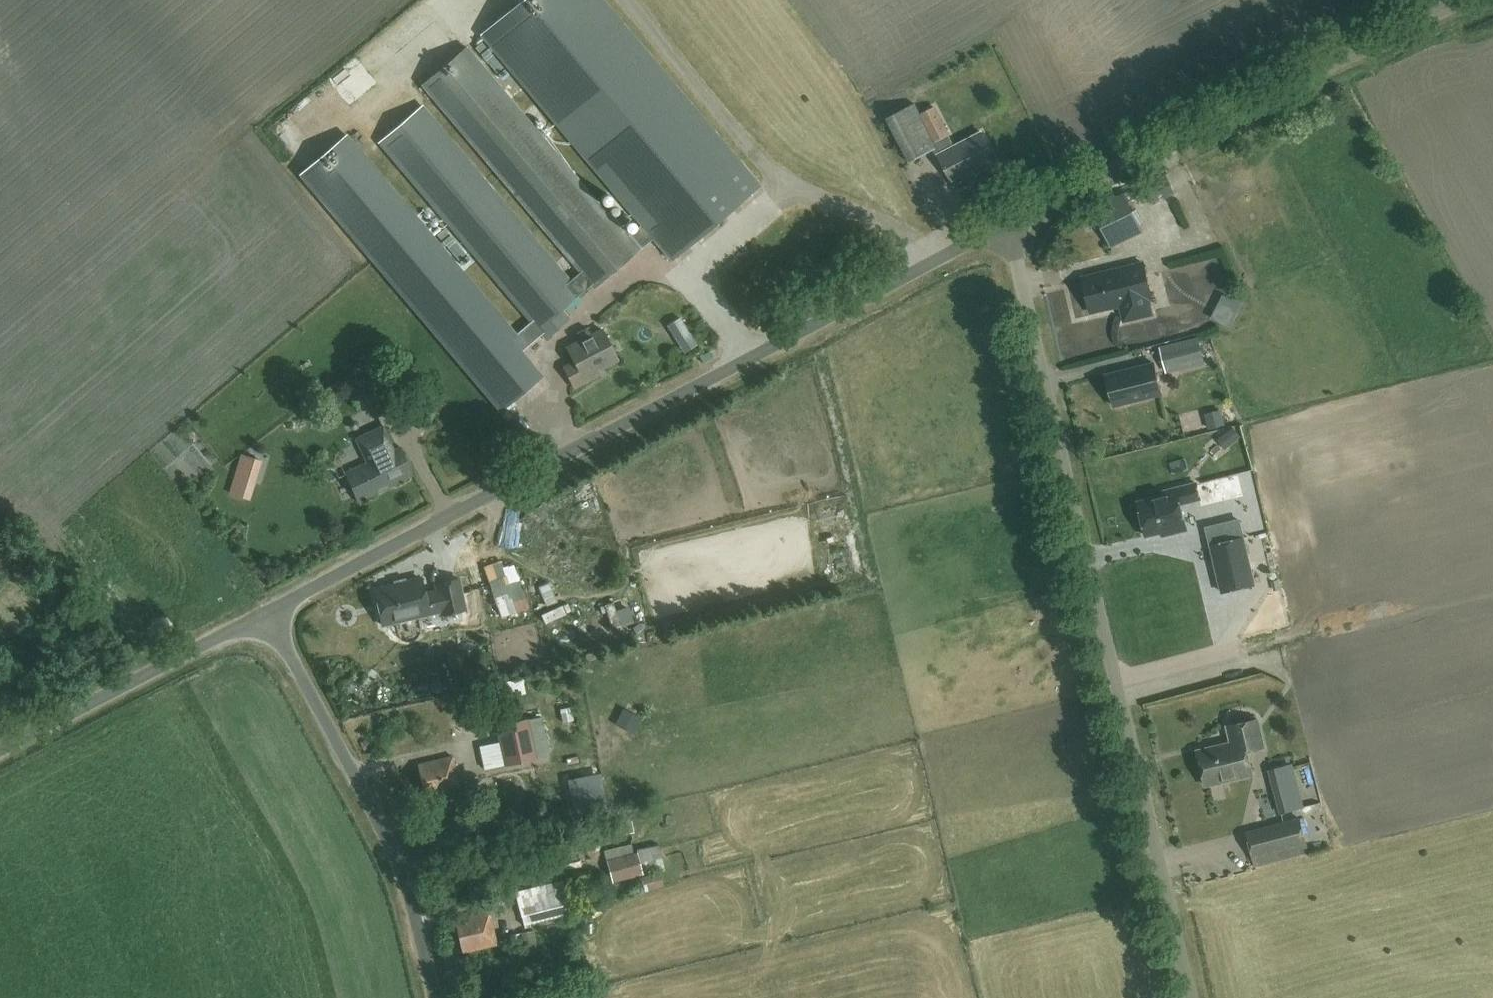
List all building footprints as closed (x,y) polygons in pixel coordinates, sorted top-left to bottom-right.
[(653,237),(672,259),(759,185),(602,0),(522,0),(482,34),(642,224),(627,237),(638,249),(653,237)] [(346,135),(301,174),(500,410),(541,375),(520,351),(541,333),(545,339),(570,318),(562,309),(580,293),(591,284),(594,287),(638,249),(627,237),(467,47),(422,85),(581,272),(571,281),(422,106),(379,142),(532,322),(516,335),(346,135)] [(937,139),(952,132),(936,102),(922,109),(937,139)] [(961,188),(971,183),(972,178),(971,174),(997,161),(982,132),(953,147),(948,137),(934,144),(914,104),(887,118),(910,162),(937,148),(940,154),(939,154),(956,186),(961,188)] [(1153,204),(1175,193),(1165,174),(1143,184),(1153,204)] [(1141,231),(1133,213),(1123,194),(1094,209),(1112,245),(1141,231)] [(1143,263),(1082,278),(1091,312),(1120,305),(1124,320),(1151,314),(1148,299),(1151,298),(1143,263)] [(676,331),(688,348),(702,338),(690,321),(676,331)] [(601,373),(599,369),(619,360),(604,330),(591,336),(587,329),(577,334),(581,341),(569,347),(576,361),(565,366),(575,386),(601,373)] [(1197,338),(1160,347),(1166,371),(1203,362),(1197,338)] [(1106,375),(1114,406),(1161,394),(1154,363),(1106,375)] [(412,475),(399,448),(388,453),(386,447),(389,446),(380,428),(359,438),(370,461),(344,474),(358,502),(412,475)] [(1182,505),(1201,500),(1197,484),(1166,491),(1167,495),(1139,502),(1147,537),(1163,533),(1164,537),(1188,531),(1182,505)] [(1245,537),(1213,544),(1225,591),(1257,584),(1245,537)] [(500,615),(527,606),(513,566),(505,568),(502,561),(483,567),(500,615)] [(442,614),(465,610),(459,581),(436,586),(438,596),(424,598),(420,578),(374,588),(381,624),(441,611),(442,614)] [(546,607),(558,606),(556,584),(544,585),(546,607)] [(546,609),(546,622),(573,621),(573,608),(546,609)] [(529,719),(497,725),(505,764),(536,758),(529,719)] [(1236,741),(1198,750),(1207,785),(1253,774),(1248,751),(1265,747),(1258,719),(1229,726),(1230,727),(1233,727),(1236,741)] [(425,798),(460,791),(454,758),(418,764),(425,798)] [(1290,765),(1274,769),(1278,786),(1294,782),(1290,765)] [(1298,788),(1315,783),(1310,765),(1292,770),(1298,788)] [(592,812),(585,776),(569,779),(575,815),(592,812)] [(1300,818),(1247,832),(1254,857),(1307,843),(1300,818)] [(613,883),(664,870),(657,845),(636,850),(637,853),(633,854),(631,845),(604,852),(613,883)] [(645,891),(663,886),(659,873),(641,878),(645,891)] [(520,909),(566,898),(562,881),(516,893),(520,909)] [(462,952),(497,944),(489,911),(454,919),(462,952)] [(525,954),(538,952),(534,931),(521,933),(525,954)]
